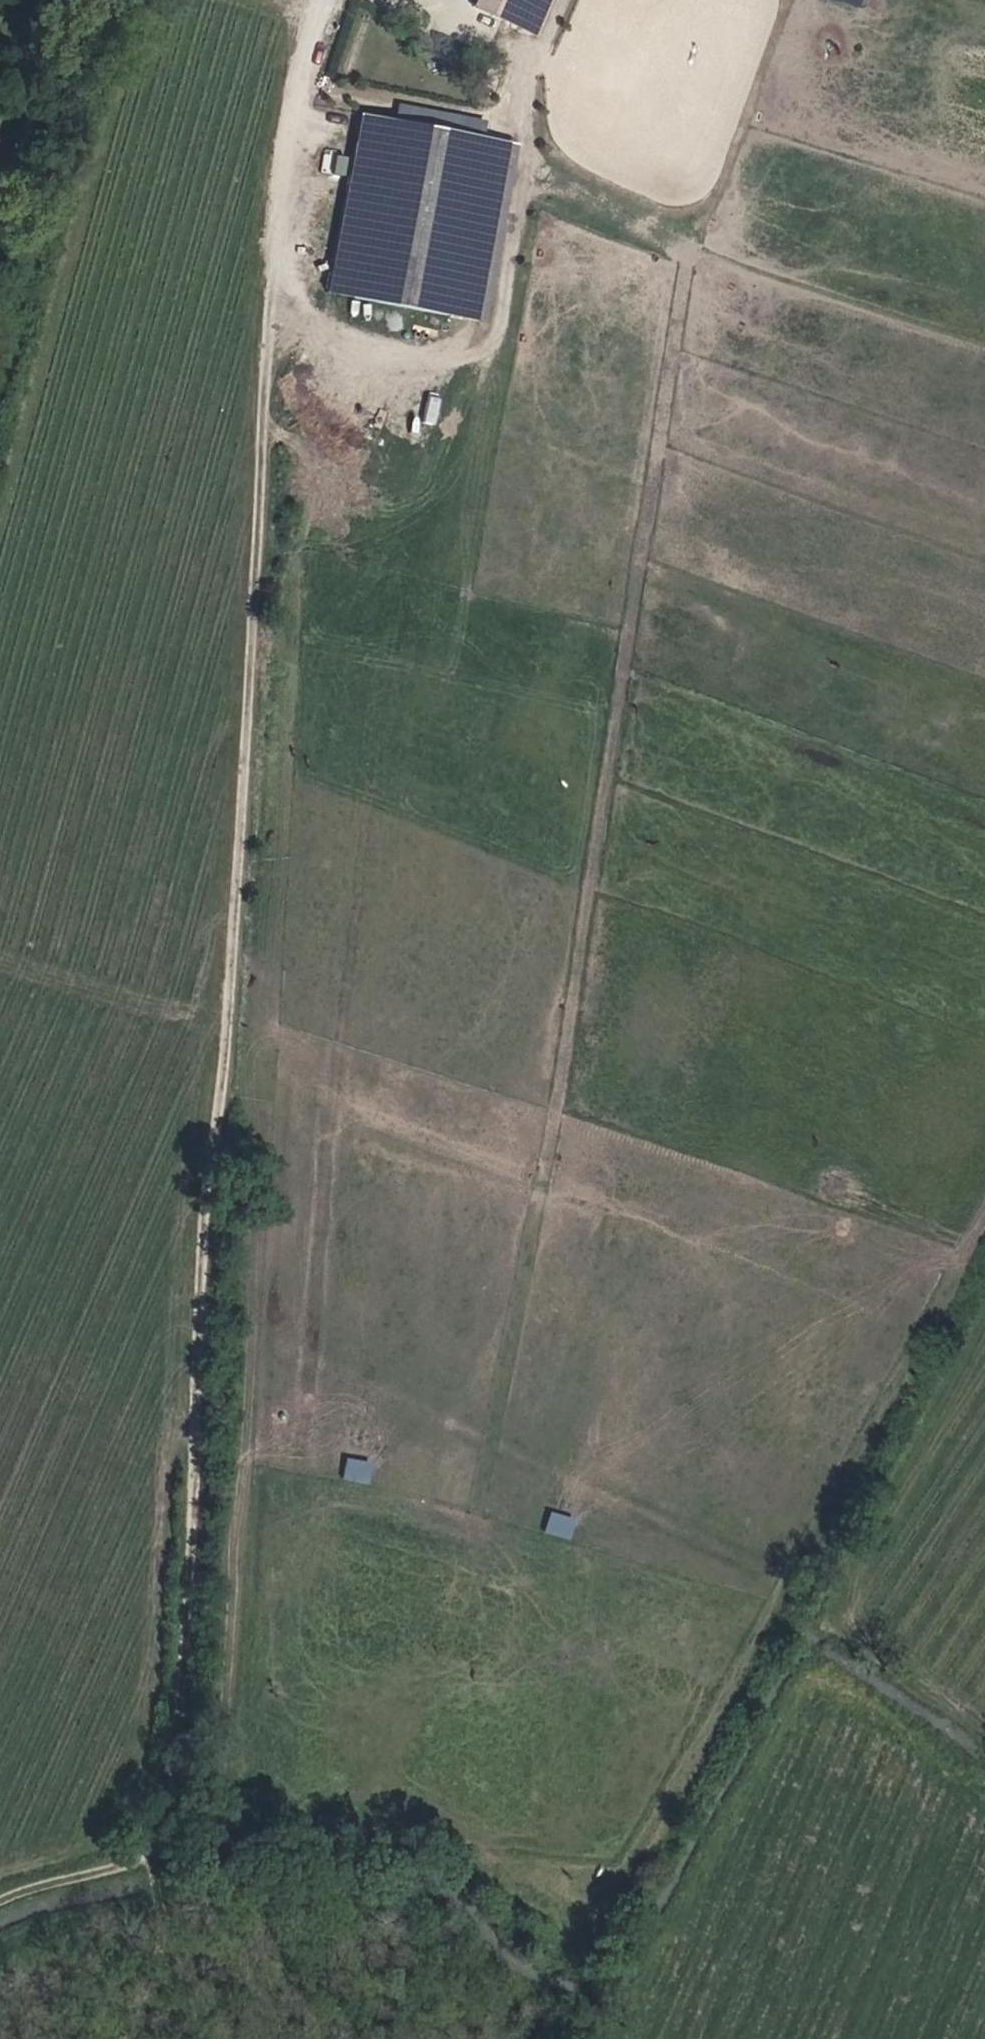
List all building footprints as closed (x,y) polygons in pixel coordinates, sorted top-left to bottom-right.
[(473,11),(540,39),(556,0),(478,0),(473,11)] [(461,109),(451,103),(446,111),(455,117),(461,109)] [(511,146),(355,118),(323,291),(479,320),(511,146)] [(344,1457),(342,1478),(369,1481),(371,1460),(344,1457)] [(550,1510),(543,1530),(570,1538),(576,1518),(550,1510)]
